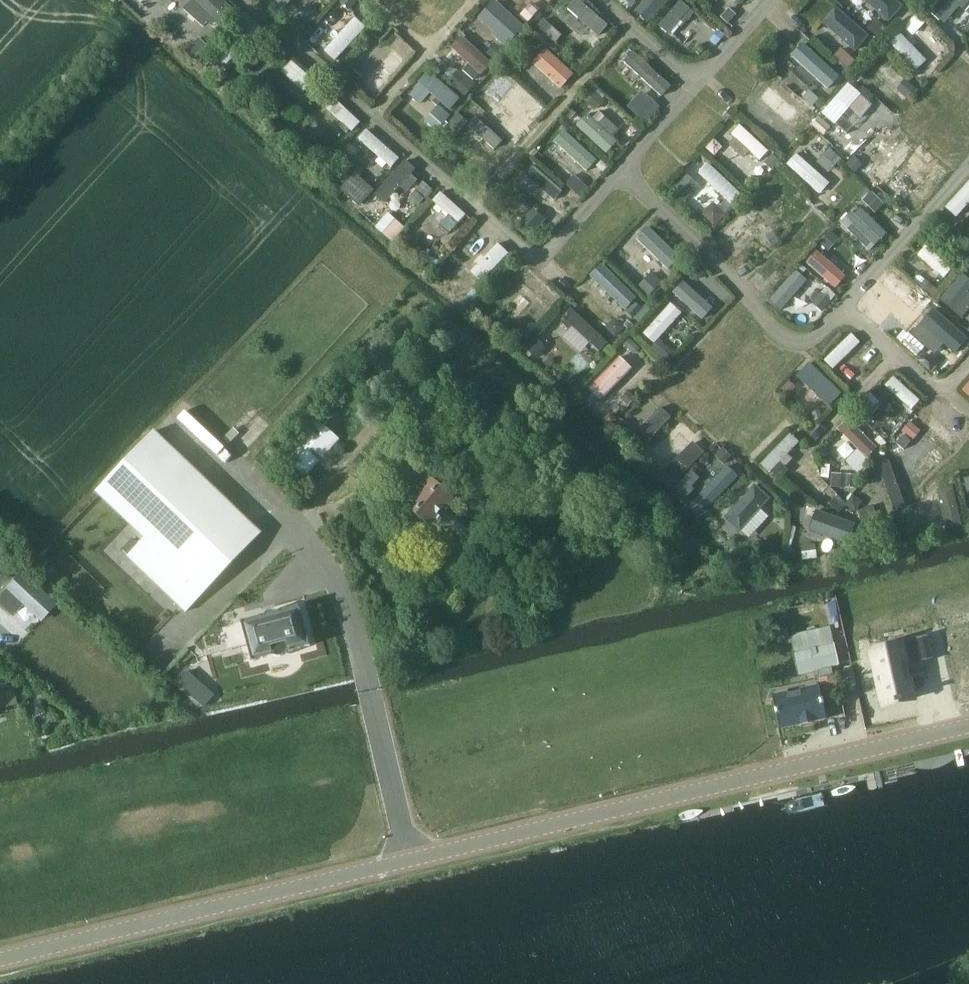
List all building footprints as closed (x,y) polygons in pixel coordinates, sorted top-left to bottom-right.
[(203,29),(207,24),(213,29),(216,26),(220,30),(227,22),(233,25),(235,23),(238,16),(221,0),(193,0),(183,11),(203,29)] [(294,0),(274,0),(273,1),(284,11),(294,0)] [(357,3),(353,0),(343,0),(340,4),(349,12),(357,3)] [(566,11),(598,38),(608,27),(577,0),(576,0),(566,11)] [(670,0),(647,0),(634,14),(646,26),(670,0)] [(888,25),(902,8),(892,0),(860,0),(888,25)] [(968,3),(968,0),(934,0),(924,11),(939,24),(940,23),(944,26),(959,9),(962,11),(968,3)] [(522,28),(494,2),(477,20),(494,36),(492,37),(503,48),(522,28)] [(694,15),(680,2),(658,28),(668,36),(680,23),(684,26),(694,15)] [(527,26),(540,11),(531,3),(519,18),(527,26)] [(320,15),(309,6),(300,17),(311,26),(320,15)] [(855,54),(869,38),(835,8),(820,25),(855,54)] [(720,19),(728,26),(736,16),(729,9),(720,19)] [(913,38),(926,23),(917,15),(904,30),(913,38)] [(336,63),(366,28),(355,18),(324,53),(336,63)] [(888,30),(875,19),(866,30),(879,40),(888,30)] [(554,45),(561,37),(543,20),(536,28),(554,45)] [(725,37),(719,31),(709,42),(716,48),(725,37)] [(916,73),(927,62),(900,35),(889,46),(916,73)] [(461,37),(450,50),(469,66),(463,73),(473,82),(479,76),(481,78),(492,65),(461,37)] [(193,63),(207,48),(199,40),(185,55),(193,63)] [(600,45),(596,41),(591,46),(596,50),(600,45)] [(377,90),(408,56),(396,45),(365,79),(377,90)] [(840,80),(802,45),(789,59),(827,93),(840,80)] [(574,76),(545,50),(532,65),(560,91),(574,76)] [(840,50),(833,58),(848,71),(855,63),(840,50)] [(661,99),(671,88),(633,53),(623,64),(661,99)] [(315,83),(291,63),(282,74),(305,94),(315,83)] [(871,67),(863,76),(889,99),(897,90),(871,67)] [(363,80),(350,68),(344,75),(357,87),(363,80)] [(452,68),(443,78),(464,98),(473,88),(452,68)] [(534,117),(545,106),(505,68),(478,97),(514,131),(530,114),(534,117)] [(430,95),(450,113),(460,101),(428,73),(417,85),(419,87),(410,97),(420,106),(430,95)] [(791,122),(802,110),(771,81),(759,94),(791,122)] [(915,89),(905,81),(896,91),(906,99),(915,89)] [(848,85),(822,116),(845,135),(860,118),(861,120),(872,107),(870,104),(875,99),(863,88),(858,94),(848,85)] [(594,112),(604,102),(592,91),(582,101),(594,112)] [(813,108),(819,101),(809,92),(802,99),(813,108)] [(659,109),(641,93),(627,109),(645,125),(659,109)] [(352,134),(360,125),(335,100),(326,110),(342,125),(339,128),(347,136),(350,132),(352,134)] [(435,133),(450,116),(439,106),(424,122),(435,133)] [(574,124),(579,118),(572,111),(567,117),(574,124)] [(453,140),(468,123),(458,114),(443,130),(453,140)] [(606,156),(617,144),(612,140),(619,132),(599,114),(592,121),(587,116),(576,128),(606,156)] [(495,153),(503,143),(477,119),(468,129),(476,136),(473,139),(479,145),(482,142),(495,153)] [(830,129),(819,119),(812,127),(823,137),(830,129)] [(739,127),(731,136),(760,162),(768,153),(739,127)] [(391,170),(400,160),(366,131),(357,141),(378,159),(375,164),(382,171),(386,166),(391,170)] [(554,143),(587,174),(597,163),(564,132),(554,143)] [(902,136),(874,173),(886,182),(914,144),(902,136)] [(829,150),(817,165),(829,175),(841,160),(829,150)] [(781,163),(772,155),(763,165),(773,173),(781,163)] [(820,196),(830,185),(796,155),(786,167),(820,196)] [(862,166),(853,158),(845,166),(854,175),(862,166)] [(415,171),(405,162),(373,196),(384,206),(400,188),(406,194),(417,183),(410,177),(415,171)] [(607,168),(600,162),(595,167),(602,173),(607,168)] [(740,196),(708,165),(698,176),(730,206),(740,196)] [(555,202),(563,192),(532,167),(524,177),(555,202)] [(359,209),(374,193),(354,174),(339,191),(359,209)] [(685,202),(698,188),(684,175),(671,190),(685,202)] [(573,176),(565,186),(581,200),(590,190),(573,176)] [(433,192),(422,183),(411,197),(409,203),(414,207),(421,206),(428,197),(429,198),(433,194),(432,193),(433,192)] [(968,206),(968,183),(944,211),(956,221),(968,206)] [(872,193),(863,203),(875,215),(884,206),(872,193)] [(438,228),(448,237),(466,217),(441,194),(432,203),(448,217),(438,228)] [(713,228),(725,215),(713,204),(701,217),(713,228)] [(534,235),(545,221),(532,210),(521,224),(534,235)] [(851,213),(839,225),(869,254),(887,235),(860,210),(854,216),(851,213)] [(392,245),(405,229),(388,215),(374,230),(392,245)] [(669,268),(681,255),(648,223),(636,236),(669,268)] [(828,253),(840,241),(831,232),(819,244),(828,253)] [(773,233),(765,237),(770,248),(778,244),(773,233)] [(498,245),(471,273),(481,283),(509,256),(498,245)] [(432,247),(428,257),(435,260),(439,250),(432,247)] [(925,247),(917,257),(944,280),(952,271),(925,247)] [(816,253),(806,266),(835,291),(846,278),(816,253)] [(435,274),(440,263),(428,258),(423,270),(435,274)] [(602,262),(590,275),(626,309),(638,296),(602,262)] [(696,262),(688,272),(698,280),(706,270),(696,262)] [(806,270),(800,266),(797,270),(803,275),(806,270)] [(909,319),(926,295),(887,267),(862,302),(873,309),(889,287),(899,295),(891,306),(909,319)] [(665,283),(652,270),(637,286),(650,298),(665,283)] [(781,313),(808,281),(796,272),(769,303),(781,313)] [(968,311),(968,282),(962,276),(940,304),(961,321),(968,311)] [(702,318),(713,306),(684,279),(673,291),(702,318)] [(482,293),(476,287),(461,303),(468,308),(482,293)] [(822,313),(836,296),(826,288),(812,305),(822,313)] [(644,308),(635,300),(626,310),(635,318),(644,308)] [(644,332),(655,342),(682,312),(671,301),(644,332)] [(609,341),(571,305),(562,315),(565,317),(561,321),(569,328),(563,335),(580,351),(589,342),(600,351),(609,341)] [(933,311),(911,336),(906,332),(907,331),(894,321),(885,331),(897,341),(896,342),(916,359),(925,349),(935,358),(943,348),(955,358),(968,342),(933,311)] [(625,326),(615,316),(606,326),(616,335),(625,326)] [(833,368),(861,341),(851,332),(824,359),(833,368)] [(537,358),(548,347),(535,335),(524,346),(537,358)] [(630,337),(624,343),(634,353),(640,346),(630,337)] [(659,337),(651,347),(667,360),(675,350),(659,337)] [(601,399),(632,366),(619,354),(588,386),(601,399)] [(830,405),(843,391),(810,360),(797,374),(830,405)] [(894,374),(886,383),(913,407),(921,398),(894,374)] [(788,392),(795,385),(789,379),(782,386),(788,392)] [(637,396),(628,388),(620,397),(628,405),(637,396)] [(870,410),(880,400),(870,390),(860,401),(870,410)] [(643,447),(672,416),(661,406),(632,436),(643,447)] [(820,408),(811,411),(814,418),(822,415),(820,408)] [(868,456),(878,446),(847,417),(838,427),(858,447),(846,460),(861,475),(870,466),(871,458),(868,456)] [(340,440),(316,419),(282,458),(306,479),(340,440)] [(910,420),(902,430),(912,439),(921,429),(910,420)] [(184,609),(260,532),(156,429),(98,489),(145,535),(127,553),(184,609)] [(781,461),(801,441),(791,431),(761,463),(770,471),(771,470),(780,478),(789,468),(781,461)] [(903,447),(910,439),(903,432),(896,441),(903,447)] [(928,437),(900,465),(918,483),(946,455),(928,437)] [(676,480),(705,451),(693,440),(664,469),(676,480)] [(724,464),(733,455),(724,446),(715,455),(724,464)] [(889,458),(877,462),(894,509),(905,505),(889,458)] [(829,478),(831,463),(822,463),(821,477),(829,478)] [(707,508),(739,475),(728,464),(696,497),(707,508)] [(700,477),(692,468),(671,489),(683,500),(695,488),(692,485),(700,477)] [(856,487),(857,473),(832,472),(831,486),(856,487)] [(430,530),(457,504),(430,476),(403,503),(430,530)] [(740,531),(771,497),(755,483),(724,516),(740,531)] [(963,525),(954,484),(938,488),(947,529),(963,525)] [(838,494),(830,503),(839,512),(848,503),(838,494)] [(856,521),(816,508),(809,528),(849,542),(856,521)] [(818,557),(816,542),(801,544),(803,559),(818,557)] [(43,620),(59,603),(23,569),(0,594),(0,599),(15,614),(25,603),(43,620)] [(289,652),(311,646),(300,606),(276,612),(274,611),(272,611),(269,611),(268,612),(266,613),(265,615),(241,622),(252,662),(273,657),(276,658),(279,658),(283,657),(287,655),(289,652)] [(838,664),(834,645),(831,627),(802,633),(790,635),(799,675),(812,672),(811,669),(821,668),(838,664)] [(900,647),(890,649),(889,648),(883,649),(884,651),(872,653),(883,704),(895,702),(895,703),(901,702),(901,700),(913,698),(909,680),(910,680),(907,666),(907,664),(931,659),(931,660),(933,660),(933,659),(927,635),(899,642),(900,647)] [(16,703),(15,689),(0,690),(0,704),(16,703)] [(812,722),(826,718),(819,689),(772,699),(779,729),(803,724),(803,726),(813,724),(812,722)]
